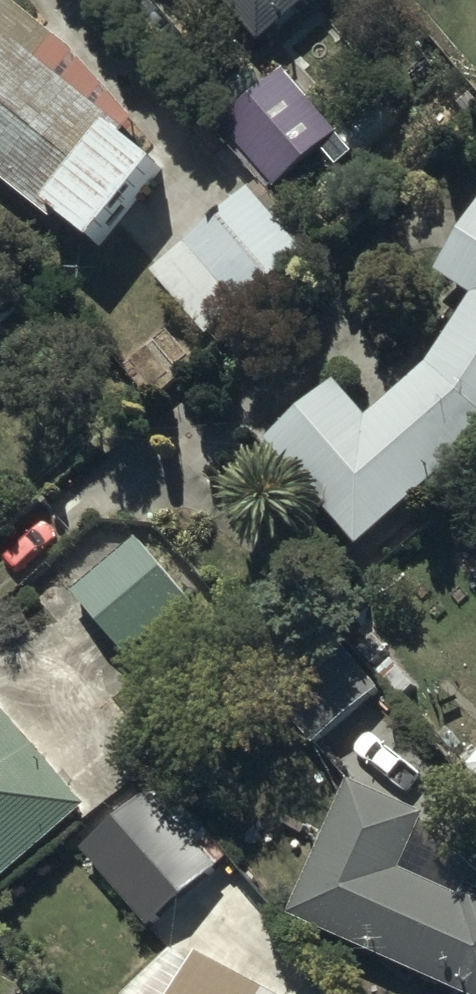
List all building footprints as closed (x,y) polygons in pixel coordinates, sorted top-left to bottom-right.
[(46,217),(51,211),(96,247),(162,167),(124,136),(135,123),(71,50),(10,0),(0,0),(0,179),(46,217)] [(258,47),(314,0),(219,0),(258,47)] [(246,68),(205,104),(275,188),(336,137),(355,160),(406,118),(384,92),(336,132),(285,71),(263,89),(246,68)] [(251,188),(153,274),(209,339),(308,253),(251,188)] [(265,447),(356,551),(475,448),(475,204),(434,276),(470,297),(428,368),(368,420),(334,383),(265,447)] [(139,542),(75,593),(128,658),(191,605),(139,542)] [(268,693),(312,746),(376,691),(332,638),(268,693)] [(85,808),(0,712),(0,883),(85,808)] [(466,774),(475,782),(475,762),(466,774)] [(452,993),(475,993),(475,895),(466,890),(462,899),(401,872),(425,817),(348,783),(288,921),(452,993)] [(164,784),(84,852),(106,878),(99,884),(109,897),(117,891),(148,928),(228,862),(164,784)] [(143,993),(268,993),(199,956),(193,967),(176,955),(143,993)]
